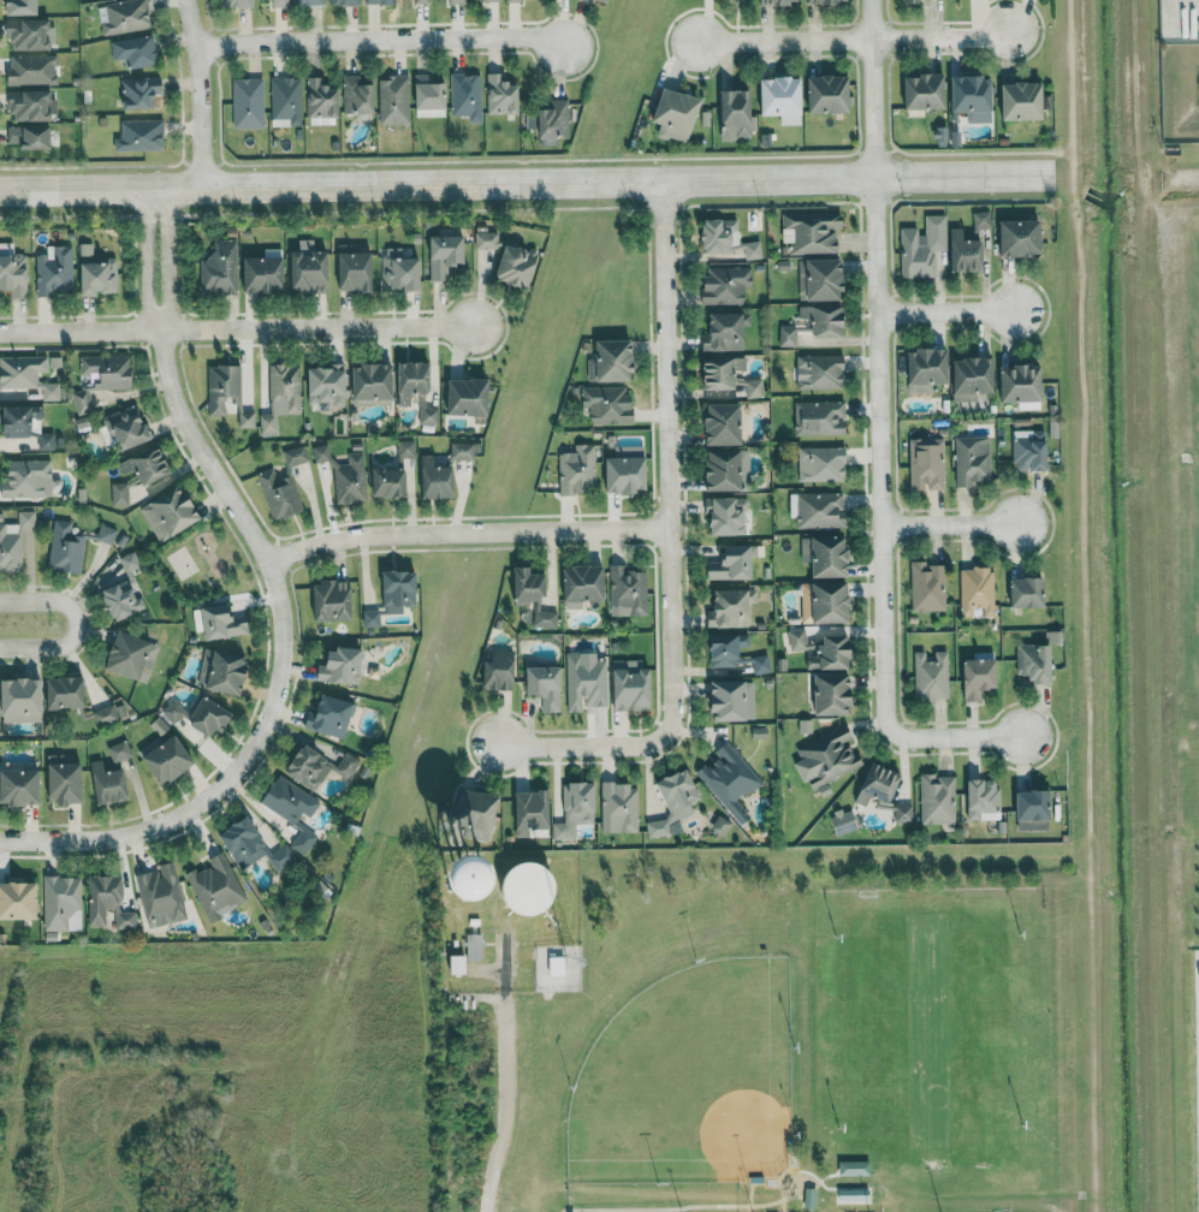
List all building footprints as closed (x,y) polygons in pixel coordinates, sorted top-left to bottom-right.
[(39,15),(39,0),(6,0),(6,16),(39,15)] [(147,0),(131,0),(104,3),(107,22),(101,23),(102,35),(151,29),(147,0)] [(223,8),(254,8),(254,0),(223,0),(223,8)] [(7,21),(8,51),(52,50),(52,19),(7,21)] [(110,40),(111,61),(125,60),(126,68),(157,66),(155,37),(110,40)] [(8,56),(9,86),(55,85),(55,56),(8,56)] [(482,123),(482,74),(450,75),(451,117),(470,117),(470,123),(482,123)] [(416,110),(437,111),(436,117),(447,117),(448,84),(429,84),(429,75),(416,75),(416,110)] [(487,115),(521,114),(520,84),(501,84),(501,75),(486,75),(487,115)] [(948,110),(948,75),(907,76),(907,111),(948,110)] [(376,114),(376,86),(360,86),(360,76),(342,76),(343,114),(376,114)] [(409,76),(378,77),(379,125),(410,125),(409,76)] [(852,114),(851,77),(809,78),(810,114),(852,114)] [(994,77),(954,78),(955,113),(968,113),(968,123),(995,123),(994,77)] [(154,109),(154,96),(163,96),(163,78),(121,80),(122,110),(154,109)] [(302,127),(301,78),(270,79),(271,128),(302,127)] [(341,119),(341,88),(320,88),(320,78),(307,78),(306,118),(341,119)] [(232,79),(233,129),(265,129),(264,79),(232,79)] [(781,125),(804,126),(805,80),(761,79),(760,116),(781,116),(781,125)] [(1046,120),(1046,84),(1001,84),(1002,121),(1046,120)] [(722,140),(753,140),(752,85),(734,86),(734,91),(722,91),(722,140)] [(704,100),(666,87),(654,121),(662,124),(658,135),(688,146),(704,100)] [(56,122),(56,100),(50,100),(50,91),(9,92),(10,123),(56,122)] [(541,146),(558,146),(558,138),(569,138),(568,100),(552,101),(552,110),(539,110),(541,146)] [(539,129),(539,115),(527,115),(527,129),(539,129)] [(115,151),(164,150),(164,120),(121,121),(122,139),(115,139),(115,151)] [(21,150),(53,149),(52,125),(7,127),(8,144),(21,144),(21,150)] [(992,211),(972,212),(973,231),(993,229),(992,211)] [(784,215),(784,245),(790,244),(790,255),(839,254),(838,229),(845,229),(845,214),(784,215)] [(902,280),(936,279),(935,252),(947,252),(946,215),(923,216),(923,228),(901,228),(902,280)] [(705,253),(741,253),(741,221),(706,220),(705,253)] [(1043,259),(1044,222),(1001,221),(1000,258),(1043,259)] [(964,229),(952,229),(951,272),(984,273),(985,240),(964,239),(964,229)] [(474,249),(498,250),(499,233),(475,232),(474,249)] [(430,282),(450,282),(450,267),(463,266),(463,237),(429,237),(430,282)] [(239,240),(215,240),(214,248),(203,248),(202,295),(238,296),(239,240)] [(745,243),(747,261),(762,259),(760,242),(745,243)] [(541,255),(507,244),(495,278),(530,290),(541,255)] [(93,245),(81,245),(81,264),(93,263),(93,245)] [(374,292),(375,253),(360,253),(360,245),(338,245),(338,292),(374,292)] [(11,291),(11,299),(29,298),(28,254),(14,254),(13,246),(9,246),(9,256),(0,256),(0,291),(11,291)] [(73,246),(47,247),(48,255),(36,255),(37,297),(74,296),(73,246)] [(422,259),(404,259),(404,249),(386,248),(386,257),(382,257),(382,290),(422,291),(422,259)] [(329,254),(292,253),(292,293),(329,293),(329,254)] [(286,258),(245,258),(245,294),(286,294),(286,258)] [(846,301),(845,260),(799,261),(800,302),(846,301)] [(82,296),(118,296),(118,263),(82,264),(82,296)] [(746,305),(746,287),(752,287),(751,268),(706,269),(706,291),(701,292),(701,305),(746,305)] [(848,337),(846,305),(799,307),(800,321),(813,320),(814,339),(848,337)] [(711,315),(711,334),(702,334),(703,352),(747,351),(746,327),(752,327),(751,314),(711,315)] [(796,348),(797,327),(779,326),(779,347),(796,348)] [(635,341),(598,342),(599,360),(588,360),(588,383),(636,381),(635,341)] [(951,350),(909,351),(910,394),(933,393),(933,385),(951,385),(951,350)] [(80,375),(90,375),(90,389),(134,388),(133,356),(80,357),(80,375)] [(845,356),(797,357),(798,390),(846,389),(845,356)] [(0,389),(42,388),(42,401),(60,401),(60,382),(54,382),(54,372),(61,371),(61,357),(0,357),(0,359),(0,389)] [(746,358),(704,359),(705,390),(746,389),(746,398),(764,398),(764,377),(747,377),(746,358)] [(996,360),(954,361),(955,402),(978,402),(978,394),(996,394),(996,360)] [(433,364),(400,364),(400,407),(413,407),(413,394),(433,395),(433,364)] [(270,414),(260,414),(260,437),(278,436),(278,415),(301,414),(300,365),(270,365),(270,414)] [(395,401),(395,366),(354,365),(354,400),(395,401)] [(1001,402),(1044,403),(1044,366),(1001,366),(1001,402)] [(241,367),(208,367),(209,416),(226,416),(226,398),(238,398),(238,428),(256,428),(255,412),(242,412),(241,367)] [(308,367),(308,405),(320,405),(320,409),(347,409),(347,367),(308,367)] [(448,380),(447,416),(491,417),(491,380),(448,380)] [(625,387),(582,387),(583,408),(591,408),(591,425),(634,424),(634,395),(625,395),(625,387)] [(95,412),(87,389),(71,394),(78,417),(95,412)] [(847,435),(847,402),(794,403),(795,436),(847,435)] [(745,446),(744,404),(708,405),(709,447),(745,446)] [(121,453),(152,440),(137,405),(106,417),(121,453)] [(55,450),(55,433),(41,434),(41,406),(5,407),(5,438),(38,438),(38,450),(55,450)] [(438,408),(420,407),(419,426),(437,426),(438,408)] [(1049,471),(1048,431),(1013,431),(1014,472),(1049,471)] [(991,483),(992,438),(956,437),(955,487),(974,487),(974,483),(991,483)] [(944,438),(909,439),(911,491),(945,490),(944,438)] [(373,470),(374,499),(410,498),(409,459),(417,458),(417,441),(398,441),(399,469),(373,470)] [(451,461),(477,460),(477,443),(450,444),(451,461)] [(119,463),(124,476),(137,470),(145,487),(174,474),(160,444),(119,463)] [(363,452),(347,454),(348,464),(332,466),(331,445),(312,447),(313,464),(332,462),(335,505),(367,502),(363,452)] [(559,454),(560,494),(596,494),(595,445),(575,445),(576,453),(559,454)] [(282,451),(286,467),(309,462),(305,446),(282,451)] [(606,459),(605,493),(648,494),(649,458),(642,458),(642,447),(613,446),(613,459),(606,459)] [(848,449),(799,448),(799,482),(847,483),(848,449)] [(748,491),(747,450),(709,451),(710,492),(748,491)] [(456,499),(455,468),(433,469),(433,456),(421,456),(422,501),(456,499)] [(2,498),(52,496),(51,460),(7,461),(7,477),(1,477),(2,498)] [(272,523),(304,513),(292,476),(277,481),(273,469),(256,475),(272,523)] [(129,506),(129,484),(111,484),(111,506),(129,506)] [(159,544),(203,521),(183,484),(140,508),(159,544)] [(798,494),(798,529),(847,528),(846,493),(798,494)] [(709,499),(710,537),(748,536),(747,498),(709,499)] [(82,573),(85,540),(115,543),(117,528),(100,526),(99,537),(71,534),(73,522),(53,520),(48,570),(82,573)] [(815,579),(851,578),(850,537),(801,538),(802,564),(814,563),(815,579)] [(709,582),(755,581),(755,547),(722,547),(722,562),(709,563),(709,582)] [(912,612),(945,611),(945,566),(926,566),(926,562),(911,562),(912,612)] [(648,616),(648,572),(627,573),(627,566),(610,566),(611,616),(648,616)] [(533,628),(557,629),(558,612),(541,611),(542,598),(548,599),(549,575),(533,575),(533,569),(517,568),(516,604),(534,604),(533,628)] [(564,568),(564,609),(585,609),(585,602),(607,602),(607,568),(564,568)] [(960,569),(961,617),(979,617),(995,617),(994,568),(960,569)] [(384,615),(404,615),(404,608),(418,607),(418,572),(383,573),(384,615)] [(1011,608),(1047,609),(1048,580),(1012,579),(1011,608)] [(143,612),(131,580),(102,591),(113,623),(143,612)] [(354,622),(353,581),(323,582),(323,586),(313,586),(315,623),(354,622)] [(851,583),(814,584),(815,624),(852,623),(851,583)] [(751,591),(715,591),(715,611),(706,611),(707,629),(752,628),(751,591)] [(204,607),(206,639),(249,636),(248,617),(232,618),(231,605),(204,607)] [(384,615),(384,611),(363,610),(362,628),(380,628),(381,615),(384,615)] [(807,650),(805,630),(788,632),(791,652),(807,650)] [(108,672),(143,681),(154,642),(119,632),(108,672)] [(750,635),(710,636),(710,667),(742,666),(742,647),(750,647),(750,635)] [(854,670),(854,637),(807,637),(807,652),(807,670),(854,670)] [(1052,645),(1016,645),(1017,676),(1033,676),(1033,686),(1053,685),(1052,645)] [(244,696),(252,658),(206,649),(198,687),(244,696)] [(363,651),(326,649),(325,666),(317,666),(316,683),(362,685),(363,651)] [(516,652),(492,652),(492,663),(484,663),(483,690),(515,691),(516,652)] [(915,652),(916,702),(949,701),(948,652),(935,652),(935,661),(926,661),(926,652),(915,652)] [(568,713),(584,713),(584,707),(606,707),(605,662),(598,662),(598,654),(566,654),(568,713)] [(768,656),(751,659),(753,675),(771,672),(768,656)] [(965,703),(983,702),(983,691),(999,691),(998,660),(964,661),(965,703)] [(653,670),(641,670),(641,661),(613,661),(612,711),(653,712),(653,670)] [(562,713),(562,668),(529,668),(529,697),(542,697),(543,713),(562,713)] [(816,676),(817,717),(854,716),(854,675),(816,676)] [(98,730),(127,717),(122,705),(109,706),(99,711),(92,711),(87,700),(86,679),(47,680),(48,711),(80,710),(80,720),(93,720),(98,730)] [(44,722),(43,680),(2,680),(3,723),(44,722)] [(755,720),(754,681),(711,682),(712,722),(755,720)] [(356,705),(317,694),(307,729),(346,740),(356,705)] [(176,724),(178,719),(213,736),(217,730),(225,735),(236,714),(199,695),(190,712),(170,702),(163,717),(176,724)] [(796,746),(801,761),(795,763),(803,784),(810,782),(813,790),(828,784),(826,778),(864,765),(860,754),(858,755),(848,728),(796,746)] [(197,765),(178,735),(143,758),(162,788),(197,765)] [(694,771),(741,827),(751,818),(738,802),(762,783),(727,742),(712,754),(713,755),(694,771)] [(91,762),(97,807),(128,803),(122,760),(130,759),(128,743),(108,746),(110,759),(91,762)] [(317,792),(330,769),(349,781),(361,761),(346,752),(338,767),(299,744),(283,772),(317,792)] [(872,797),(892,805),(903,775),(871,764),(857,803),(868,807),(872,797)] [(48,766),(49,805),(84,805),(84,765),(48,766)] [(1,807),(43,806),(42,770),(0,772),(0,773),(1,807)] [(955,778),(936,778),(936,775),(921,775),(922,825),(956,824),(955,778)] [(321,801),(277,777),(262,805),(296,824),(301,813),(311,819),(321,801)] [(1000,818),(999,781),(967,781),(968,819),(1000,818)] [(553,824),(553,840),(576,840),(576,825),(597,825),(597,784),(563,784),(564,824),(553,824)] [(601,834),(638,834),(639,785),(601,785),(601,834)] [(499,797),(460,790),(454,825),(465,826),(463,838),(492,843),(499,797)] [(1053,822),(1053,792),(1017,793),(1018,831),(1045,831),(1045,822),(1053,822)] [(551,832),(551,793),(515,793),(516,837),(532,837),(532,832),(551,832)] [(895,823),(913,823),(913,807),(895,806),(895,823)] [(831,815),(836,834),(857,830),(853,810),(831,815)] [(712,829),(725,836),(731,824),(718,817),(712,829)] [(220,837),(242,871),(266,856),(278,874),(296,862),(286,846),(272,855),(248,819),(220,837)] [(291,847),(305,857),(317,839),(304,829),(291,847)] [(208,924),(224,917),(221,910),(245,900),(224,852),(208,859),(211,868),(198,873),(196,869),(185,874),(208,924)] [(134,875),(142,927),(185,920),(176,863),(159,866),(160,871),(134,875)] [(483,868),(483,912),(559,912),(559,868),(483,868)] [(121,877),(88,877),(89,926),(108,926),(108,908),(115,908),(115,929),(136,929),(136,911),(121,911),(121,877)] [(81,878),(44,878),(45,931),(82,930),(81,878)] [(0,882),(0,918),(38,919),(39,882),(0,882)] [(452,955),(453,974),(468,973),(468,960),(483,959),(482,934),(464,934),(465,954),(452,955)] [(565,956),(549,956),(550,976),(566,975),(565,956)] [(839,1176),(870,1176),(870,1161),(838,1162),(839,1176)]
